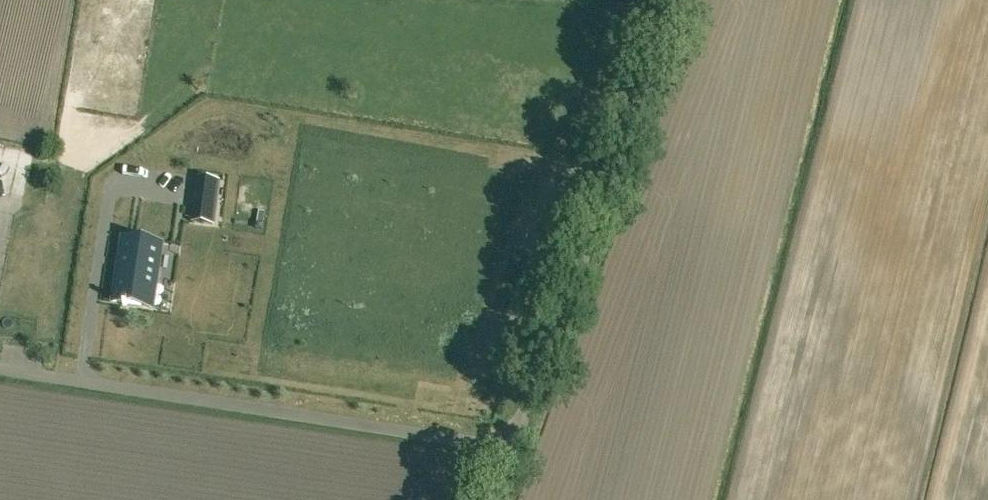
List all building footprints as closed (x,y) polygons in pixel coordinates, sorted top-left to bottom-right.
[(13,188),(26,189),(27,177),(14,176),(13,188)] [(195,209),(214,212),(219,180),(199,178),(195,209)] [(152,307),(152,306),(161,246),(162,244),(123,238),(113,301),(123,303),(123,305),(127,306),(127,303),(141,306),(150,307),(152,307)]
